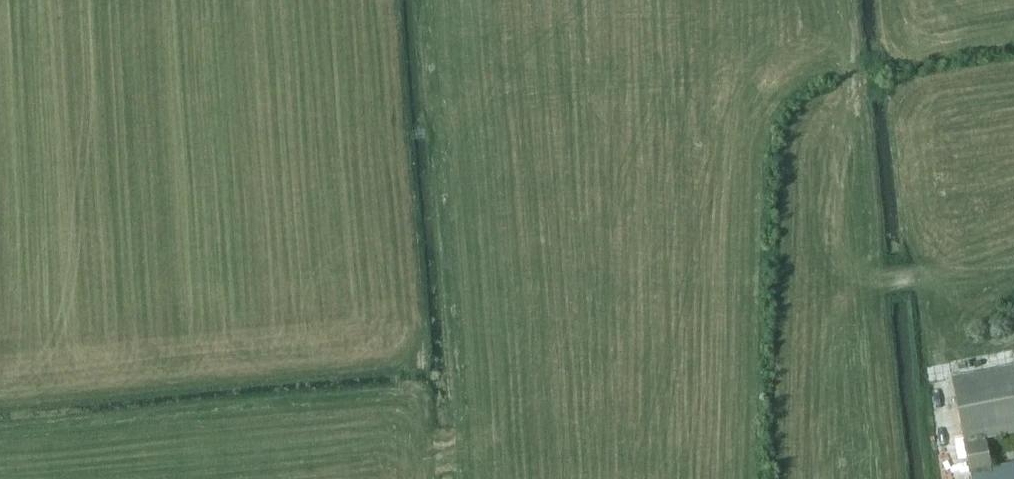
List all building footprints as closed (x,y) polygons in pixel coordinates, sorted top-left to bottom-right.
[(954,377),(966,440),(972,471),(973,478),(1013,478),(1013,463),(987,468),(981,437),(1013,431),(1013,366),(954,377)]
